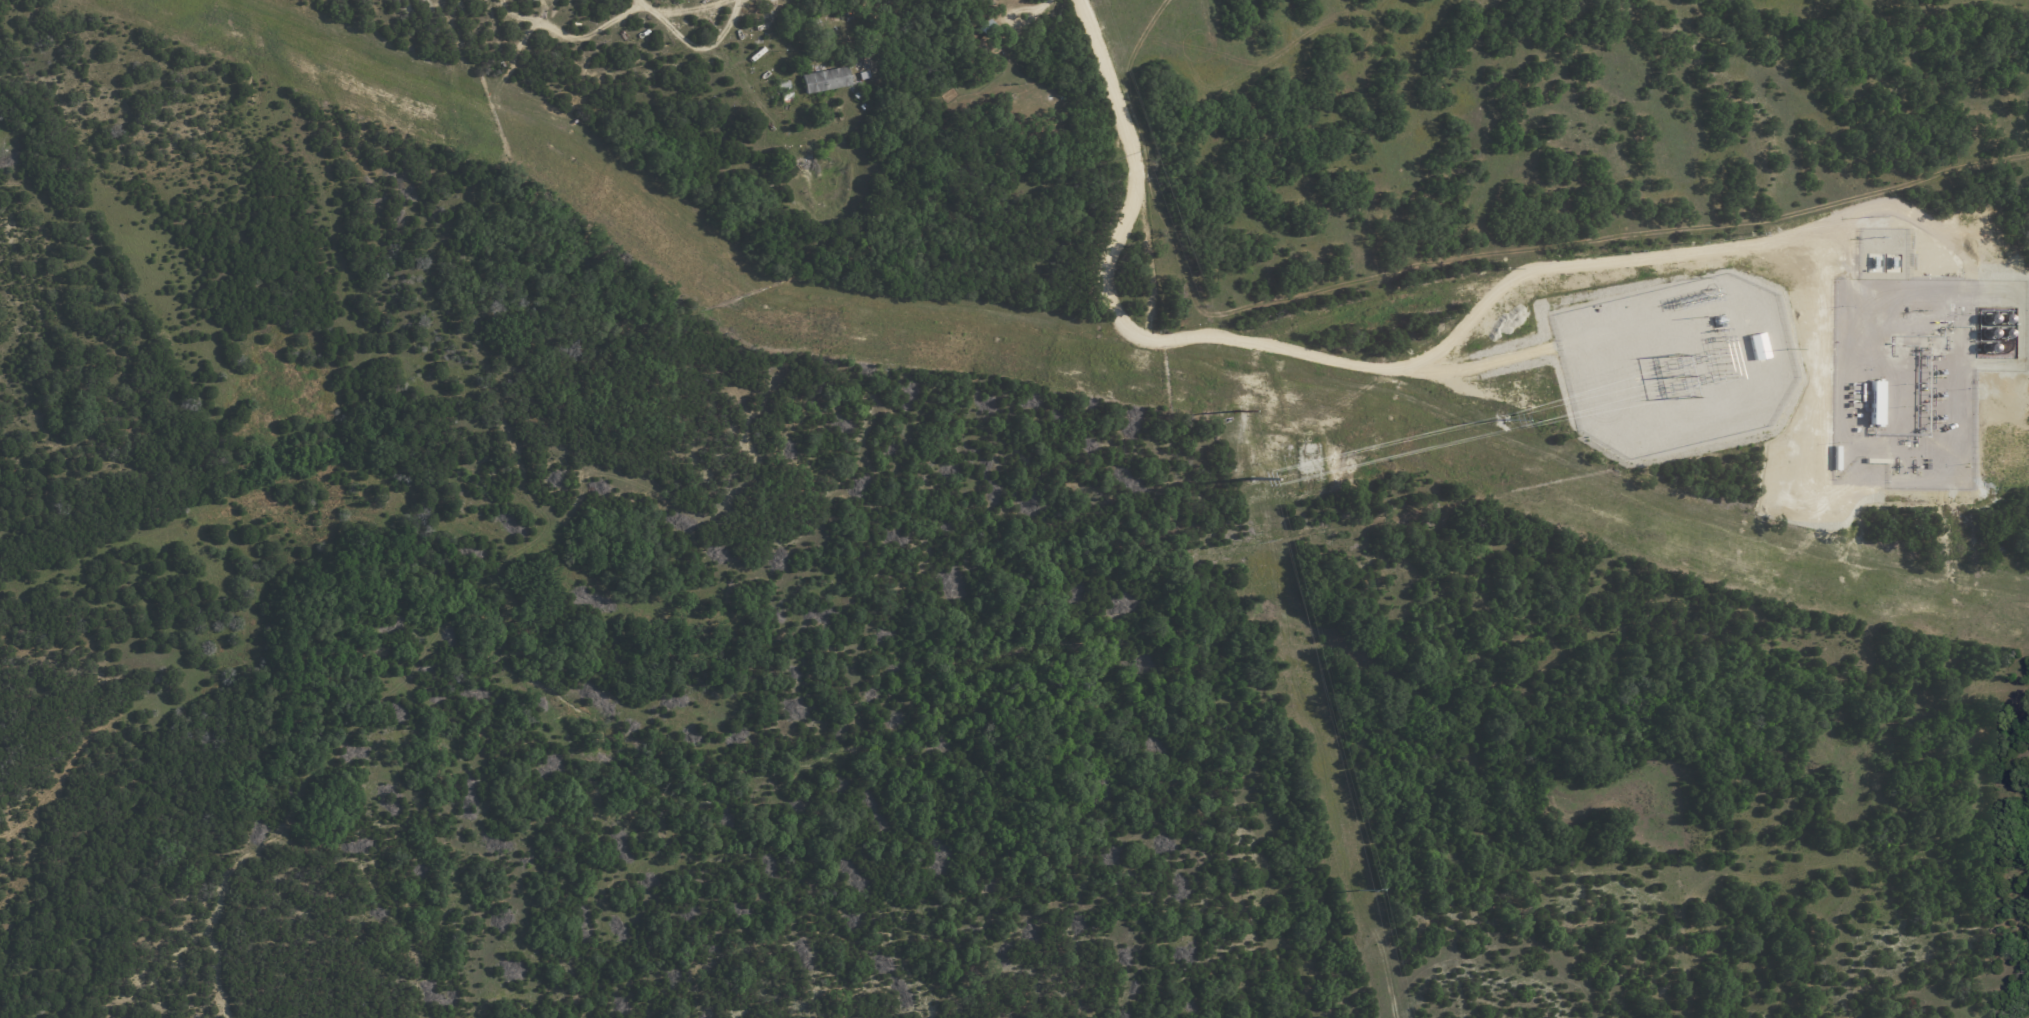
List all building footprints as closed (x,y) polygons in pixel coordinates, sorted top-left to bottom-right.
[(858,80),(870,78),(866,60),(855,62),(858,80)] [(805,95),(850,85),(846,66),(801,75),(805,95)]
